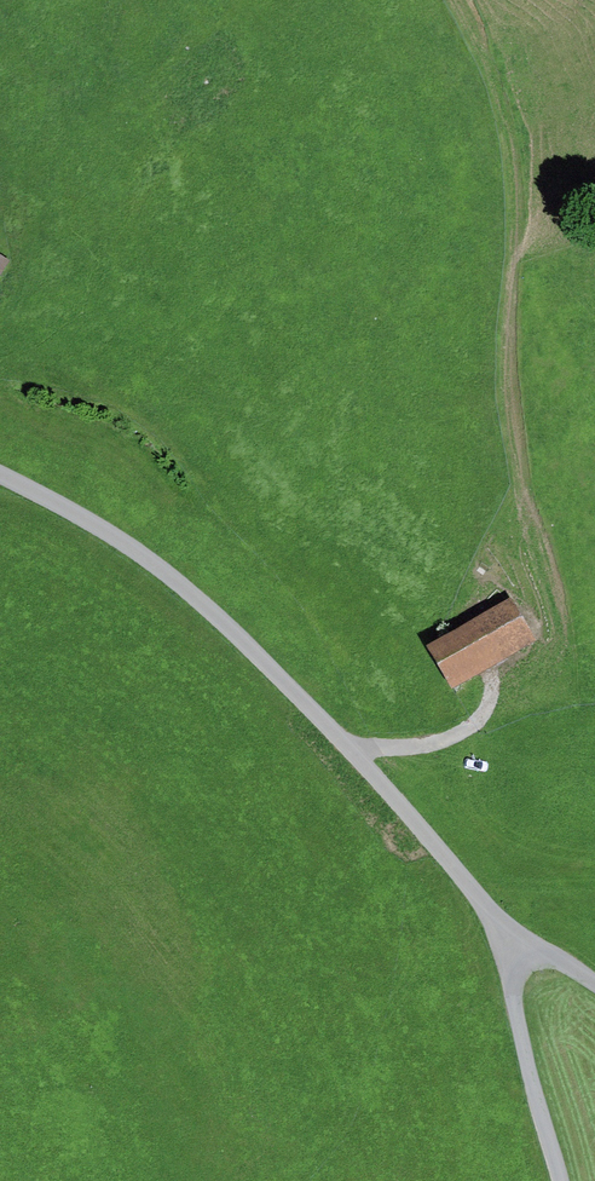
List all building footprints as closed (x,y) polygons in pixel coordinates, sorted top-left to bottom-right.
[(9,259),(0,253),(0,274),(9,259)] [(452,689),(536,641),(511,597),(427,645),(452,689)]
